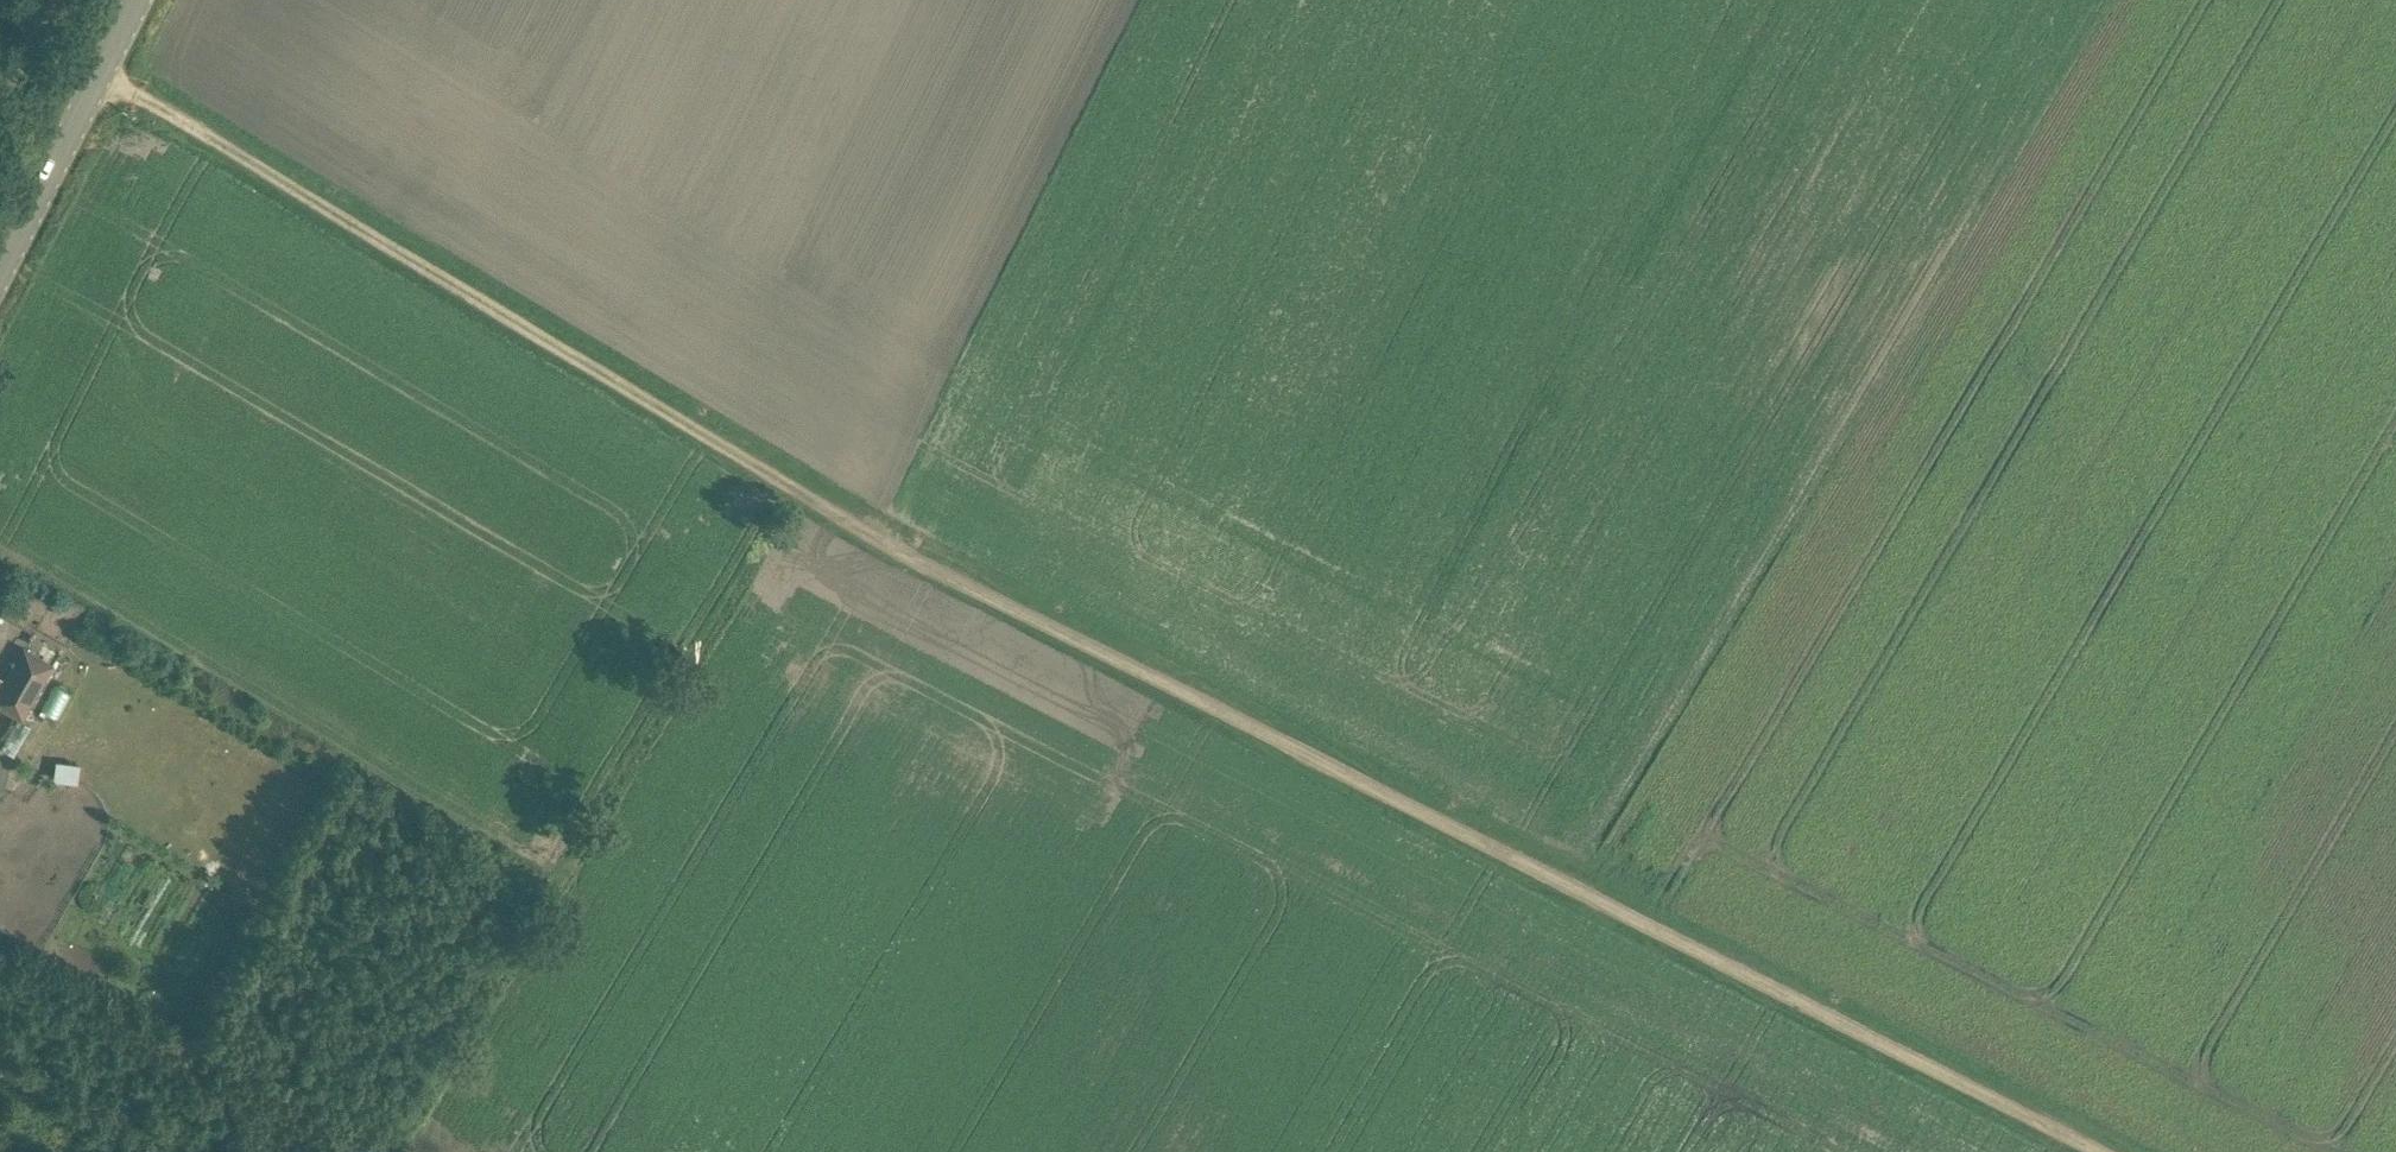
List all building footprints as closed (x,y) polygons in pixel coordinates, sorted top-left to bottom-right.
[(22,716),(34,695),(52,663),(22,646),(4,678),(0,686),(0,704),(22,716)] [(16,753),(28,725),(16,720),(4,748),(16,753)] [(54,778),(77,779),(77,761),(55,760),(54,778)]
